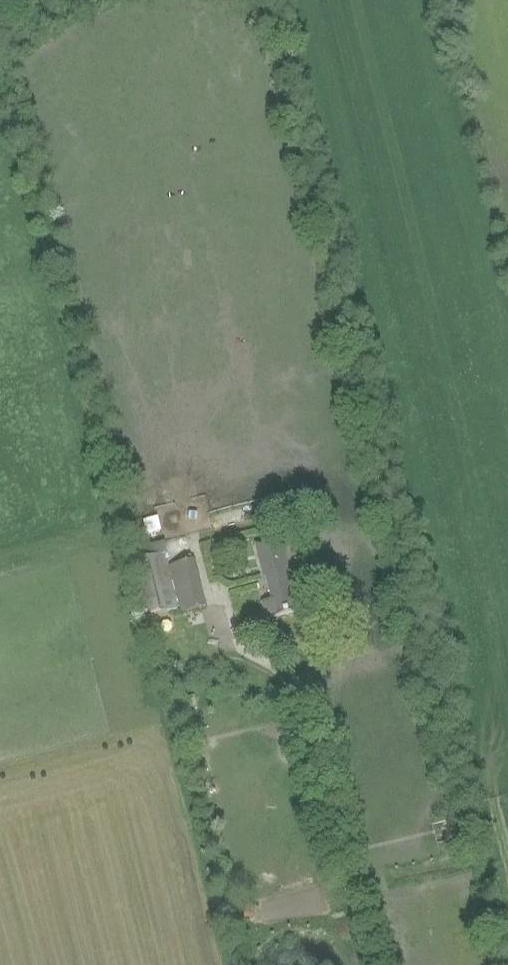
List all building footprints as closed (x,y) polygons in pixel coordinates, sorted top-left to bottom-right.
[(294,605),(299,604),(292,578),(290,578),(286,567),(289,566),(281,537),(256,544),(271,600),(263,602),(267,618),(295,611),(294,605)] [(178,610),(164,554),(131,562),(146,618),(178,610)] [(206,607),(195,560),(170,565),(181,613),(206,607)] [(258,922),(261,909),(248,905),(244,919),(258,922)]
